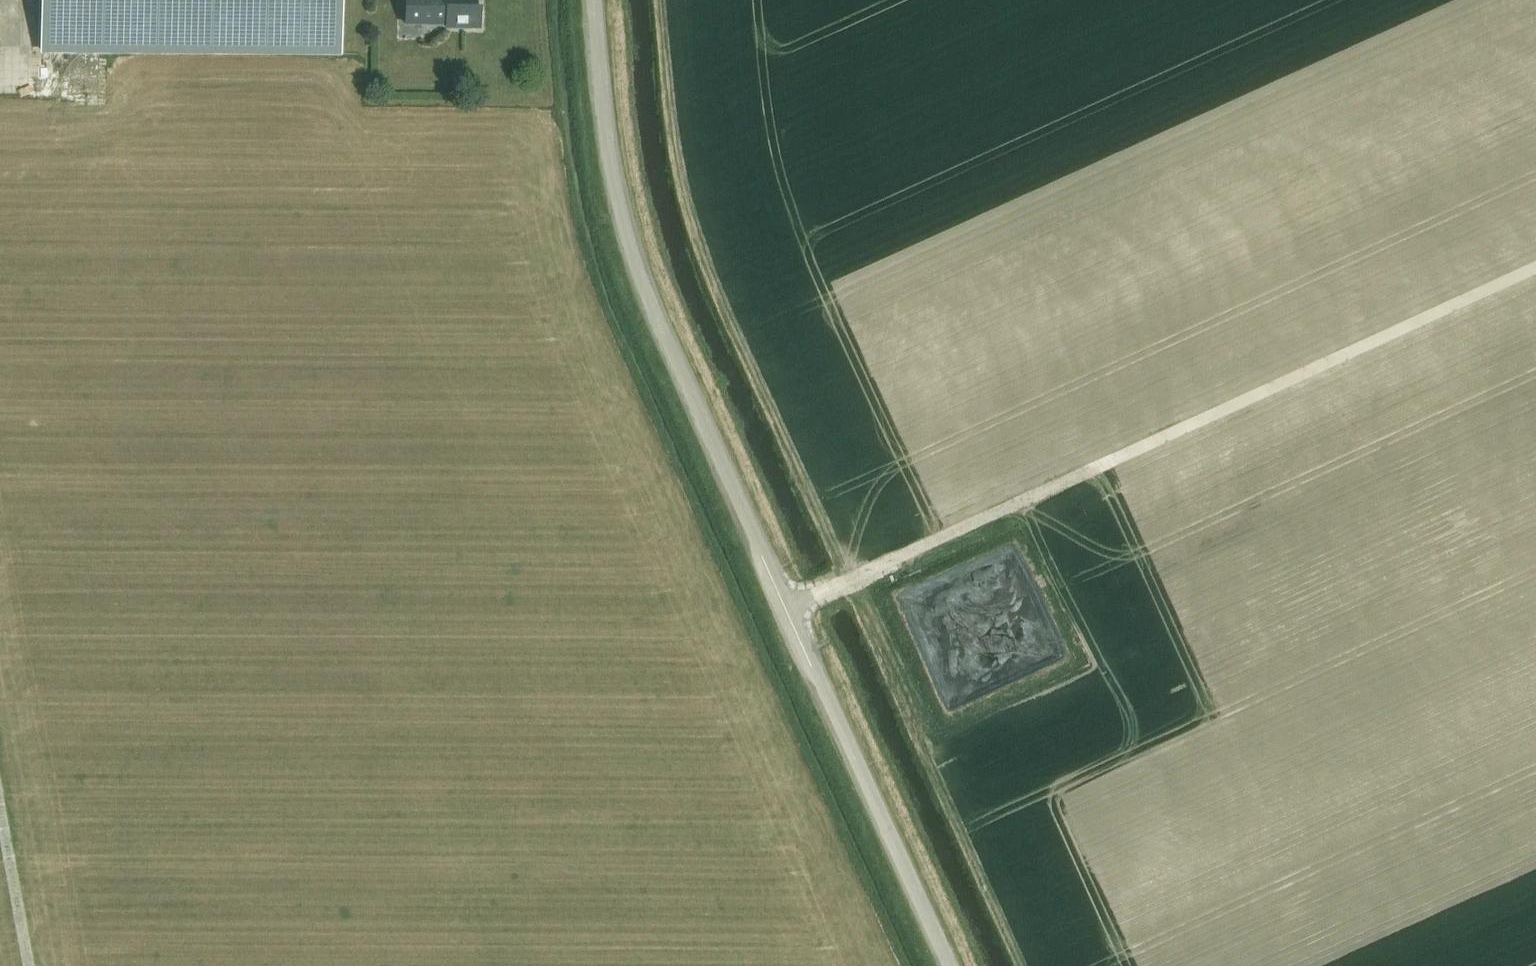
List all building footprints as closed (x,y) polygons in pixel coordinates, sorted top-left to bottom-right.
[(40,54),(109,55),(341,58),(341,54),(342,0),(41,0),(40,54)] [(407,7),(427,7),(427,26),(448,26),(448,27),(448,29),(480,29),(480,9),(477,9),(477,0),(407,0),(407,7)]
